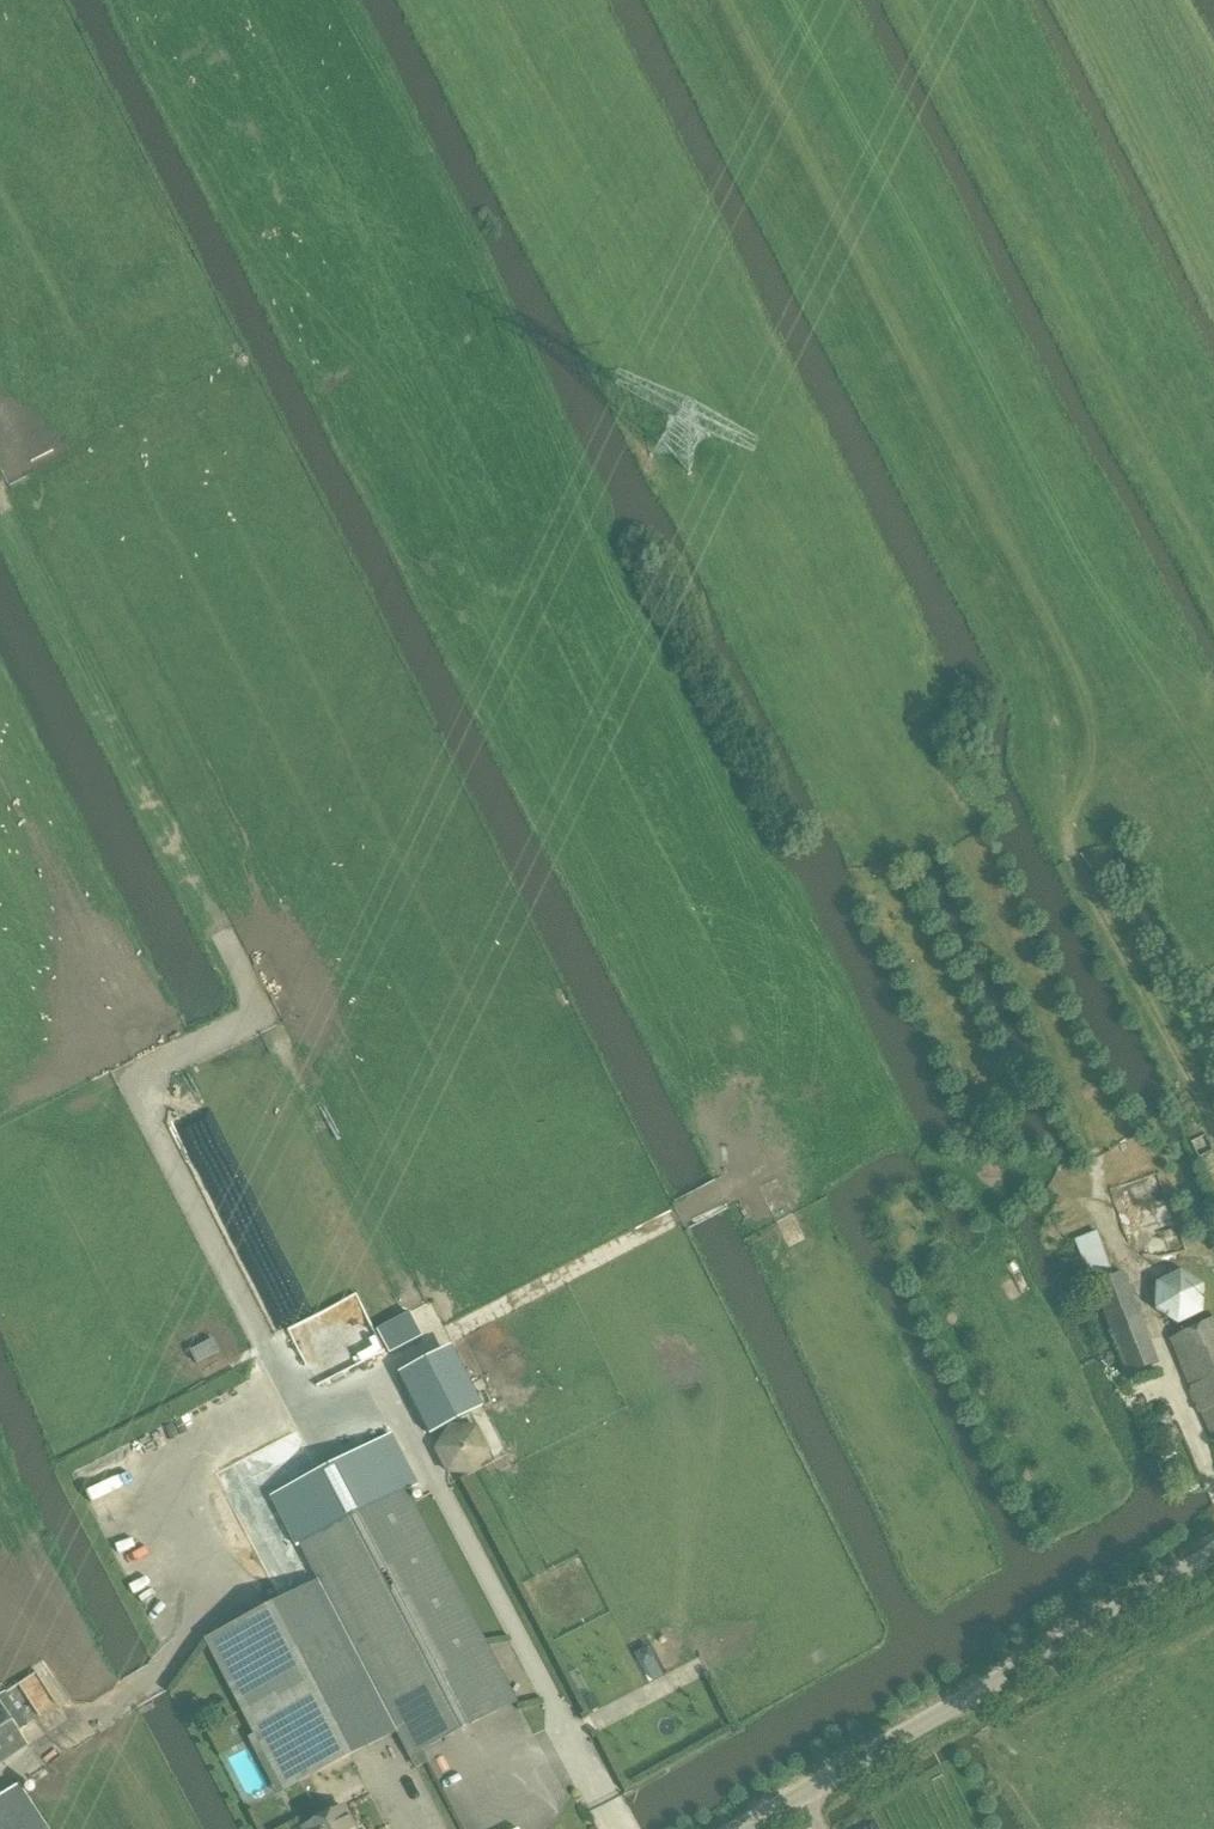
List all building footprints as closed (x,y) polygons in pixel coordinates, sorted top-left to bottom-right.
[(1123,1273),(1114,1277),(1097,1233),(1074,1241),(1093,1285),(1128,1375),(1158,1363),(1123,1273)] [(1172,1340),(1212,1438),(1213,1437),(1213,1320),(1172,1340)] [(468,1415),(437,1355),(398,1375),(428,1435),(468,1415)] [(318,1581),(211,1637),(289,1787),(397,1732),(410,1756),(516,1701),(407,1492),(418,1486),(391,1434),(269,1498),(295,1548),(300,1546),(318,1581)] [(29,1745),(0,1699),(0,1764),(29,1745)] [(0,1798),(0,1828),(42,1828),(15,1789),(0,1798)] [(343,1808),(303,1828),(354,1828),(343,1808)]
